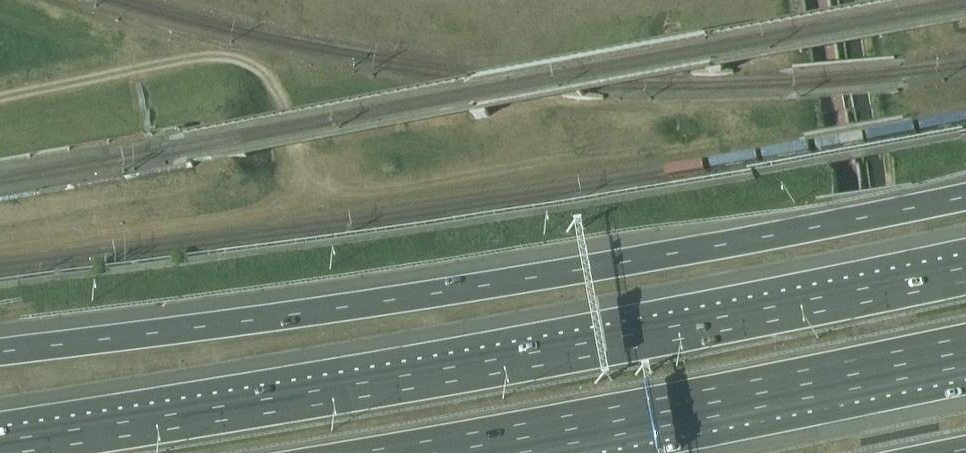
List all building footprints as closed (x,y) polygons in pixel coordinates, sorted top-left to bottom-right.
[(806,0),(794,0),(797,19),(808,18),(806,0)]
